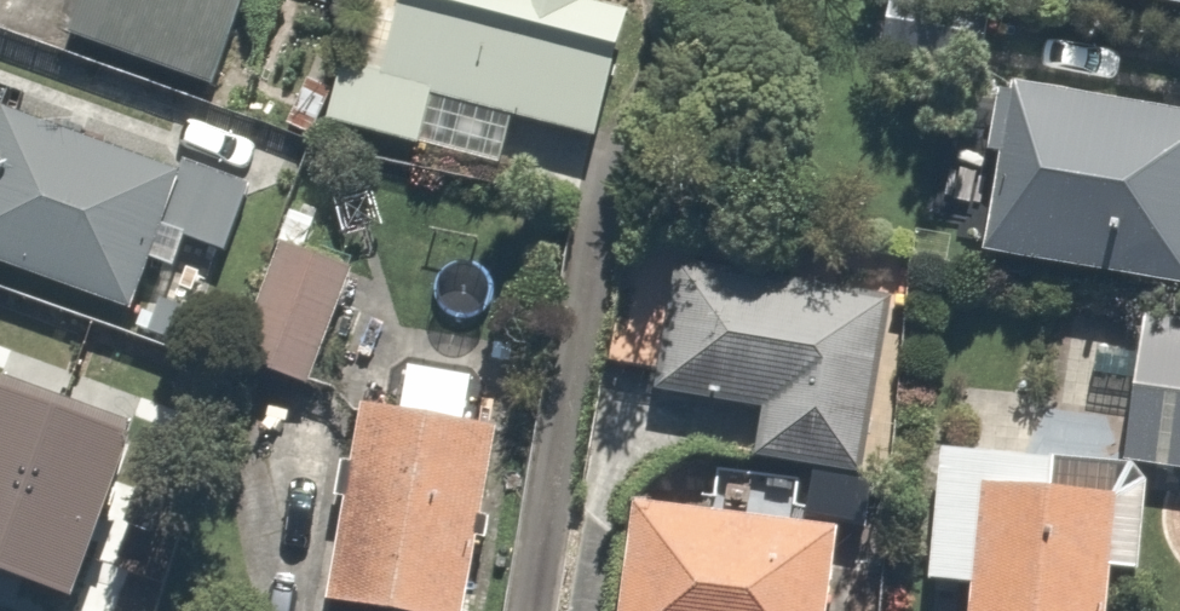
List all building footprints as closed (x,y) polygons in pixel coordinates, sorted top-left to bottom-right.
[(46,28),(196,90),(233,0),(58,0),(46,28)] [(380,62),(333,49),(314,116),(493,165),(507,113),(595,137),(632,0),(397,0),(380,62)] [(974,0),(877,0),(868,58),(984,77),(996,4),(974,0)] [(995,73),(962,246),(1179,288),(1179,109),(995,73)] [(115,320),(154,226),(221,254),(244,198),(0,97),(0,272),(115,320)] [(352,258),(276,227),(225,354),(301,384),(352,258)] [(617,252),(603,360),(654,367),(650,398),(760,413),(755,456),(857,470),(881,286),(617,252)] [(1144,458),(1179,461),(1179,312),(1131,309),(1120,456),(1144,458)] [(350,409),(317,605),(354,610),(461,610),(492,434),(350,409)] [(930,443),(920,580),(960,583),(958,610),(1098,610),(1101,566),(1136,568),(1144,458),(1120,456),(930,443)] [(602,610),(821,610),(830,517),(614,496),(602,610)]
